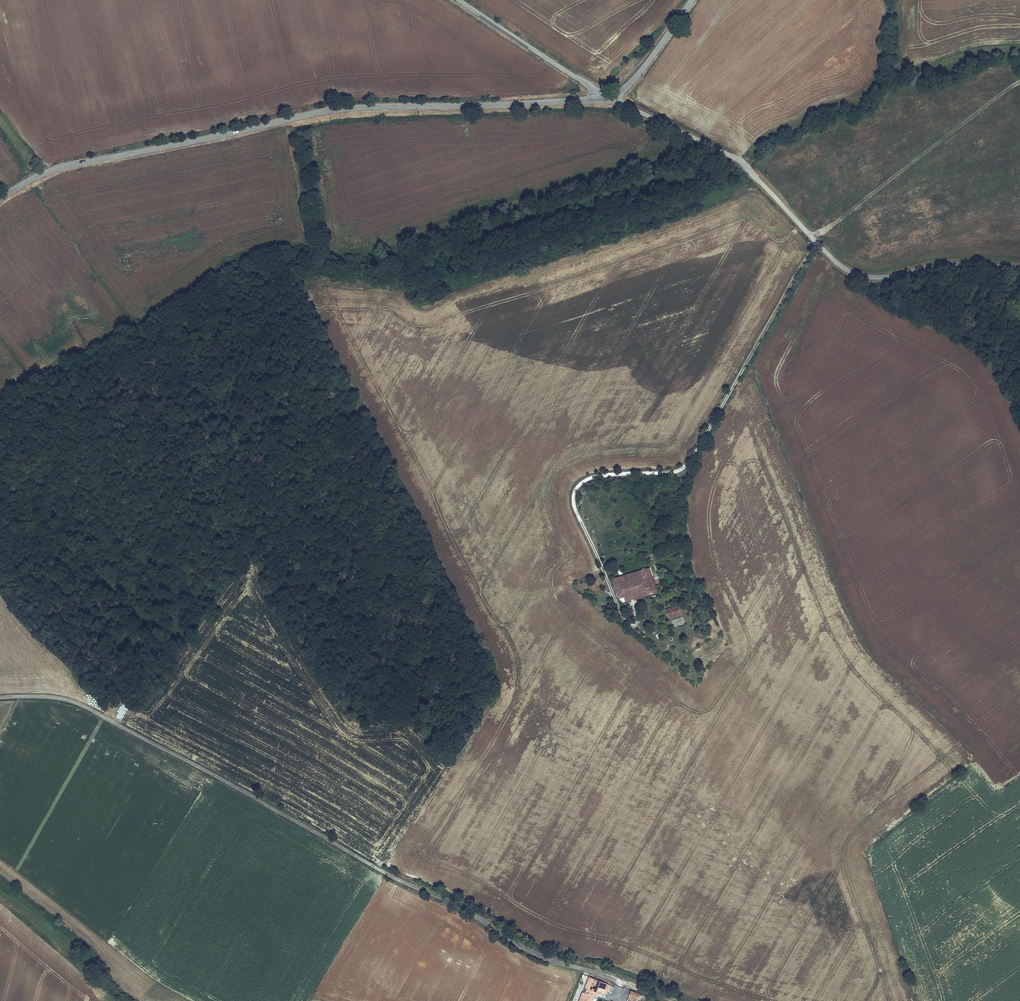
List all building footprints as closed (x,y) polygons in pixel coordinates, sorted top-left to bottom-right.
[(785,171),(789,178),(797,172),(793,166),(785,171)] [(649,568),(611,580),(618,605),(657,593),(649,568)] [(681,616),(678,606),(665,610),(669,619),(681,616)] [(584,990),(586,991),(581,1000),(591,1000),(593,999),(597,1000),(598,1000),(601,995),(604,990),(588,983),(584,990)]
